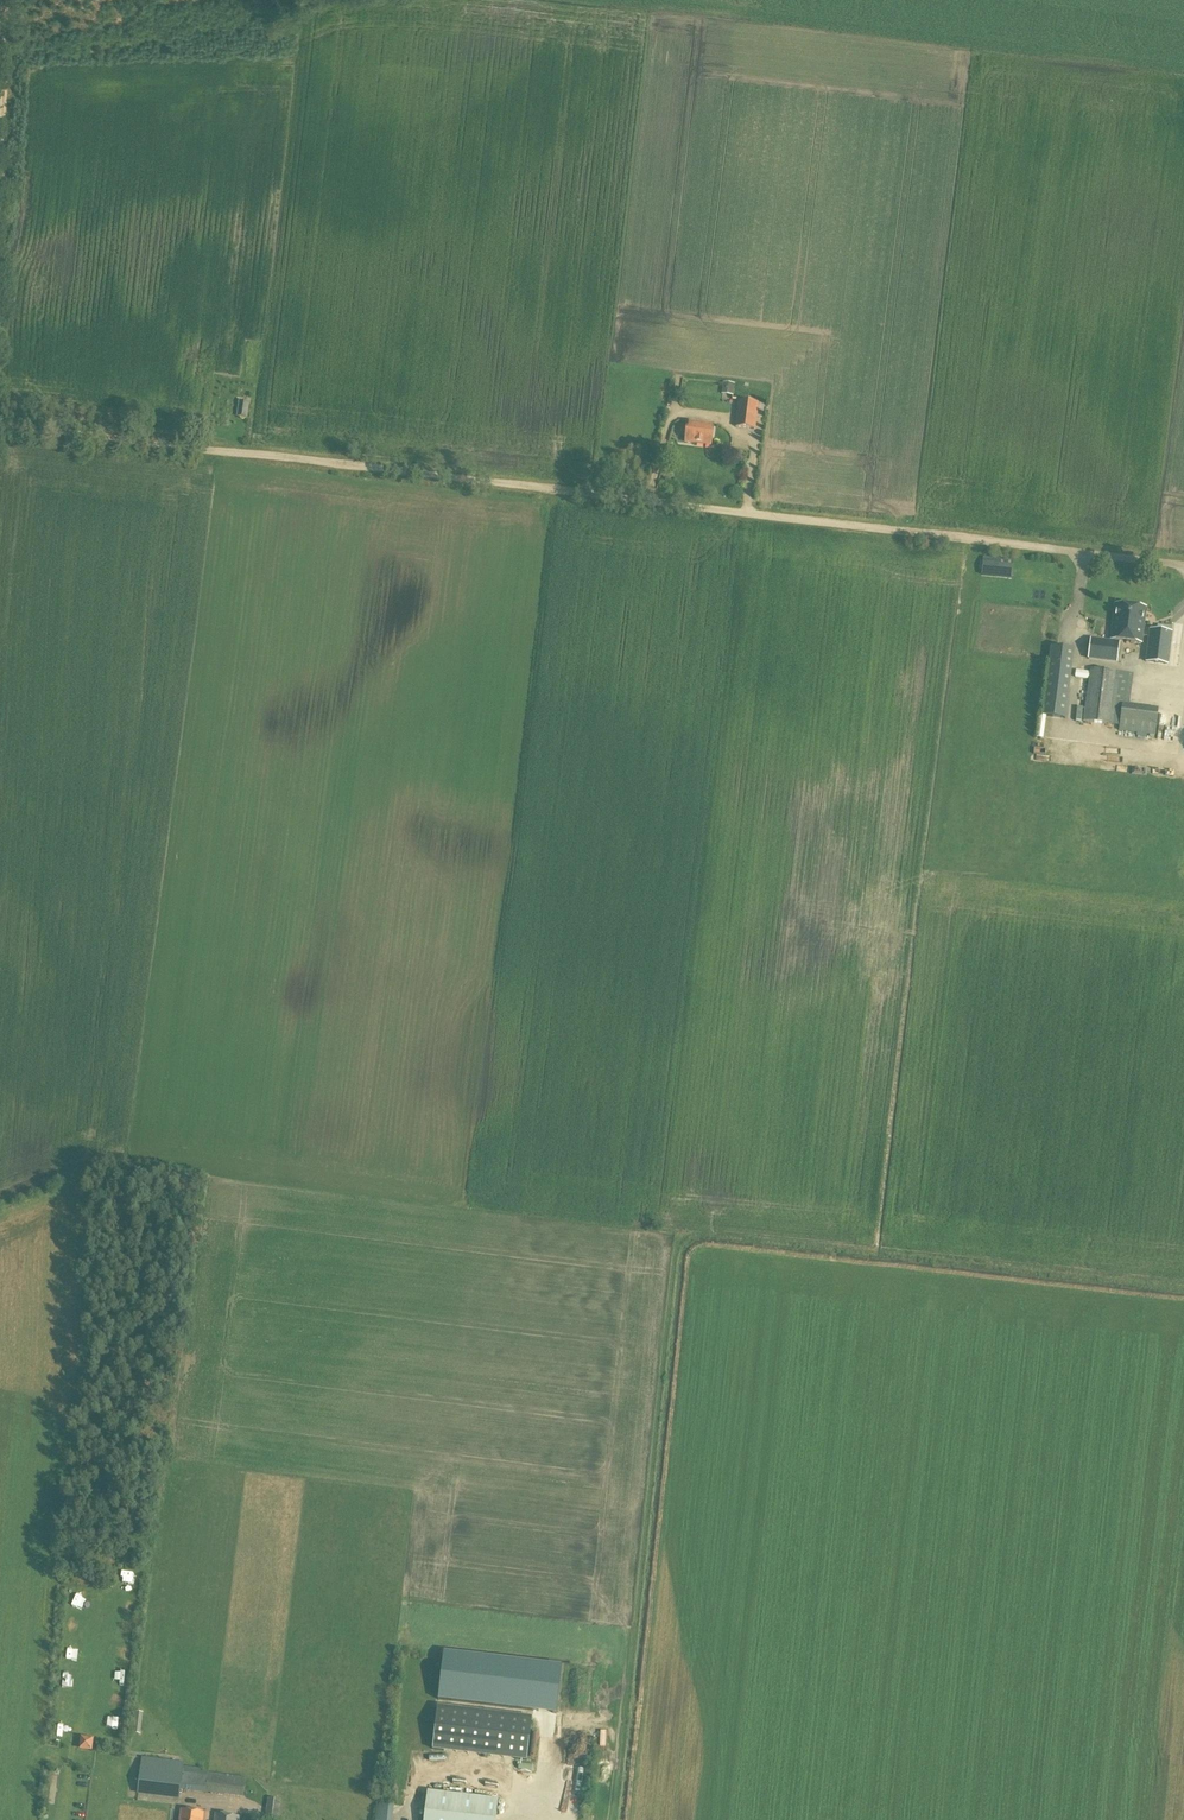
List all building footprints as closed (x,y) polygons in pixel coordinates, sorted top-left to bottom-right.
[(682,403),(691,397),(683,384),(673,390),(682,403)] [(755,430),(759,404),(738,401),(735,428),(755,430)] [(248,419),(249,405),(240,404),(238,417),(248,419)] [(711,447),(714,426),(688,423),(685,444),(711,447)] [(1011,577),(1013,560),(984,557),(982,574),(1011,577)] [(1126,642),(1130,606),(1114,604),(1110,640),(1126,642)] [(1142,644),(1146,608),(1130,606),(1126,642),(1142,644)] [(1149,630),(1145,662),(1168,665),(1172,633),(1149,630)] [(1090,639),(1088,660),(1117,663),(1120,642),(1090,639)] [(1065,720),(1074,650),(1051,647),(1042,717),(1065,720)] [(1113,725),(1119,673),(1100,670),(1091,669),(1084,721),(1113,725)] [(123,1593),(136,1598),(140,1587),(128,1582),(123,1593)] [(83,1631),(84,1618),(70,1618),(69,1630),(83,1631)] [(80,1651),(80,1640),(67,1640),(67,1651),(80,1651)] [(132,1659),(132,1644),(122,1643),(121,1659),(132,1659)] [(562,1666),(445,1652),(439,1699),(556,1713),(562,1666)] [(77,1679),(77,1667),(65,1667),(65,1679),(77,1679)] [(73,1707),(72,1697),(61,1698),(61,1707),(73,1707)] [(436,1724),(435,1743),(475,1745),(473,1744),(490,1745),(513,1754),(524,1754),(526,1748),(527,1728),(477,1726),(464,1721),(458,1721),(458,1713),(449,1709),(449,1719),(438,1719),(436,1724)] [(133,1711),(133,1729),(144,1729),(145,1711),(133,1711)] [(522,1728),(523,1715),(471,1711),(471,1724),(522,1728)] [(114,1729),(121,1730),(124,1717),(117,1715),(114,1729)] [(57,1733),(63,1734),(66,1724),(59,1722),(57,1733)] [(94,1739),(81,1737),(79,1750),(92,1752),(94,1739)] [(602,1759),(607,1757),(604,1748),(598,1750),(602,1759)] [(244,1797),(246,1777),(174,1770),(174,1762),(142,1759),(138,1792),(179,1796),(180,1790),(244,1797)] [(569,1780),(586,1780),(586,1766),(569,1766),(569,1780)] [(424,1819),(496,1819),(498,1800),(427,1791),(424,1819)] [(281,1800),(267,1798),(265,1819),(278,1819),(281,1800)] [(393,1806),(379,1804),(377,1819),(392,1819),(393,1806)] [(204,1813),(180,1810),(179,1819),(203,1819),(204,1813)]
